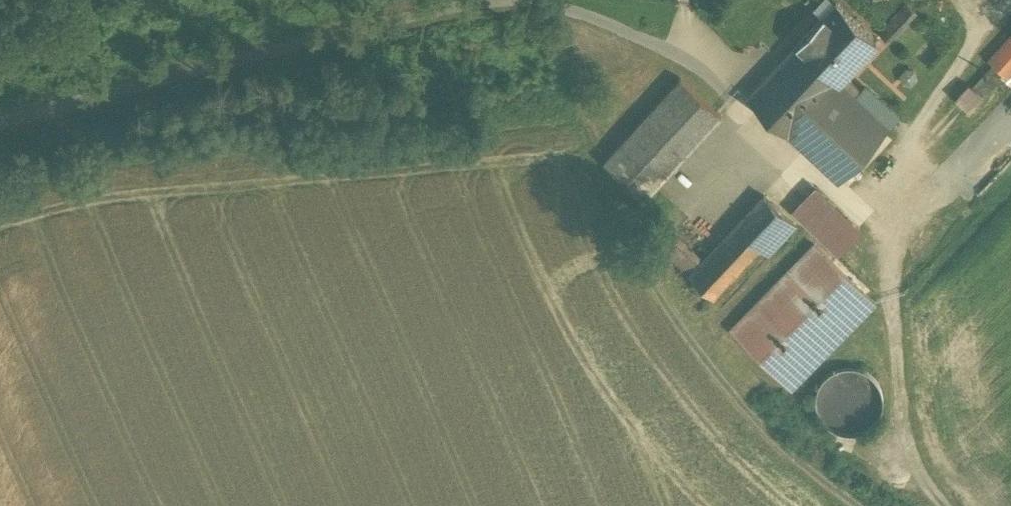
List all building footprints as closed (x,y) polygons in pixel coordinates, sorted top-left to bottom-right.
[(836,2),(748,97),(787,134),(788,132),(843,74),(876,39),(836,2)] [(907,3),(879,32),(888,40),(916,11),(907,3)] [(988,58),(1006,75),(1010,70),(1010,33),(988,58)] [(843,74),(788,132),(838,180),(888,126),(878,117),(879,117),(878,116),(877,116),(855,95),(860,90),(843,74)] [(721,114),(681,77),(604,161),(644,198),(721,114)] [(977,79),(964,95),(978,108),(992,92),(977,79)] [(797,209),(848,254),(873,227),(822,182),(797,209)] [(703,260),(690,275),(713,296),(759,247),(786,217),(764,195),(703,260)] [(786,217),(759,247),(769,255),(796,226),(786,217)] [(703,260),(676,234),(662,248),(690,275),(703,260)] [(814,244),(730,329),(791,389),(875,304),(814,244)] [(823,421),(829,427),(836,432),(845,434),(854,434),(862,432),(870,428),(876,421),(880,414),(883,406),(883,397),(881,388),(876,381),(870,375),(863,370),(854,368),(845,368),(837,370),(829,374),(823,380),(819,388),(816,396),(816,405),(818,413),(823,421)]
